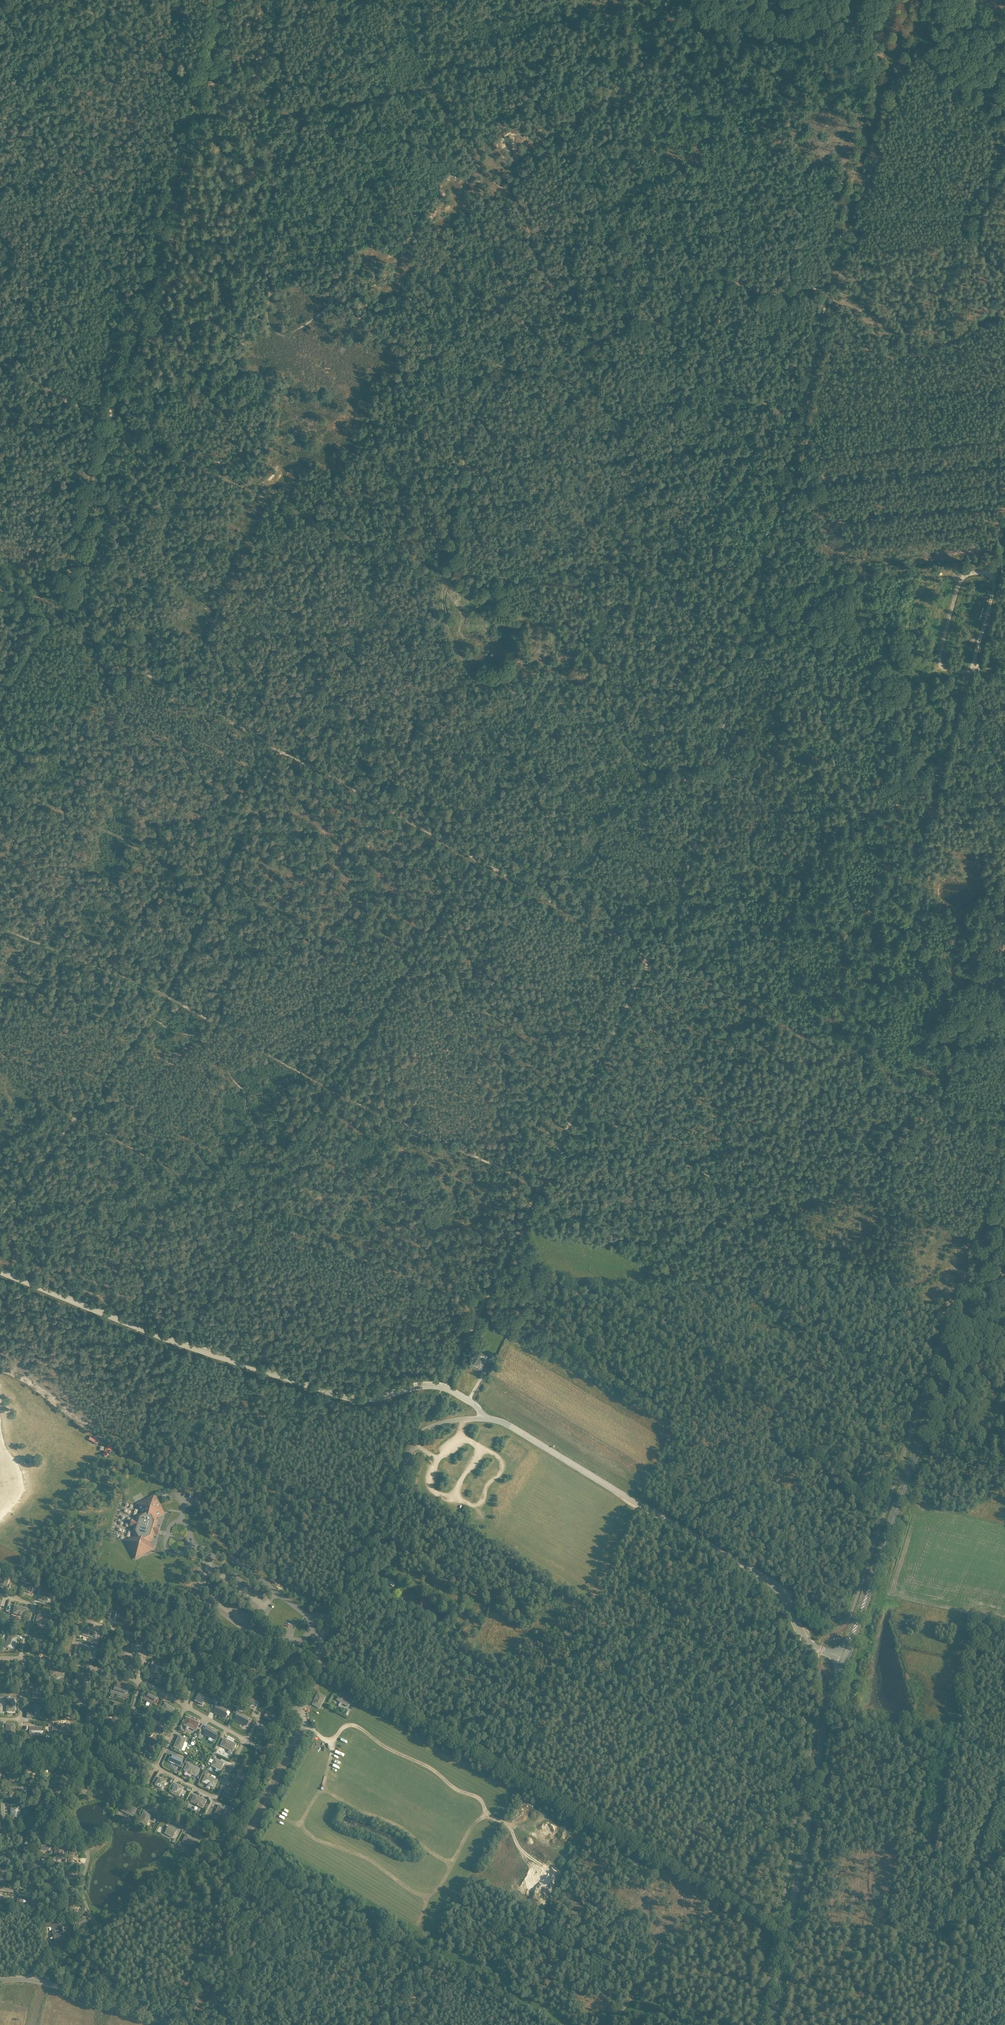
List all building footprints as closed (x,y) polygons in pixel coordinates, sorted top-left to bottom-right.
[(479,1355),(474,1364),(479,1367),(480,1367),(481,1368),(482,1368),(482,1367),(482,1366),(486,1359),(479,1355)] [(91,1436),(89,1440),(97,1444),(99,1441),(91,1436)] [(105,1451),(103,1454),(107,1456),(112,1448),(109,1446),(108,1446),(105,1451)] [(151,1552),(150,1550),(152,1549),(148,1541),(152,1539),(154,1533),(157,1533),(158,1529),(156,1529),(157,1522),(155,1518),(163,1514),(154,1497),(137,1506),(142,1515),(138,1517),(134,1533),(136,1536),(126,1542),(135,1559),(145,1553),(146,1555),(151,1552)] [(123,1517),(131,1519),(134,1509),(126,1507),(123,1517)] [(120,1524),(119,1533),(126,1534),(127,1524),(120,1524)] [(7,1587),(9,1579),(3,1577),(0,1585),(7,1587)] [(33,1592),(35,1585),(24,1582),(21,1591),(26,1592),(27,1590),(33,1592)] [(50,1590),(43,1588),(39,1599),(39,1600),(39,1601),(40,1601),(41,1601),(43,1602),(43,1600),(47,1601),(50,1590)] [(67,1607),(71,1609),(73,1604),(75,1595),(71,1594),(67,1607)] [(13,1614),(26,1617),(27,1611),(28,1611),(28,1610),(28,1609),(27,1609),(26,1609),(15,1606),(13,1614)] [(122,1621),(125,1611),(118,1609),(117,1612),(117,1614),(116,1614),(114,1619),(122,1621)] [(51,1617),(39,1614),(37,1619),(37,1620),(36,1621),(37,1622),(38,1622),(49,1625),(51,1617)] [(82,1635),(95,1639),(97,1631),(85,1627),(82,1635)] [(5,1648),(13,1650),(17,1637),(8,1634),(5,1648)] [(140,1651),(142,1643),(134,1641),(132,1646),(133,1646),(134,1648),(134,1649),(140,1651)] [(79,1654),(92,1657),(94,1650),(81,1646),(79,1654)] [(125,1669),(133,1671),(136,1659),(128,1656),(125,1669)] [(288,1658),(285,1670),(293,1673),(296,1660),(288,1658)] [(154,1673),(156,1664),(153,1663),(152,1664),(148,1663),(145,1673),(149,1674),(150,1672),(154,1673)] [(50,1677),(64,1677),(64,1669),(50,1669),(50,1677)] [(76,1682),(90,1683),(90,1674),(76,1674),(76,1682)] [(114,1690),(127,1694),(128,1691),(130,1691),(131,1686),(118,1682),(117,1685),(115,1685),(114,1690)] [(32,1698),(40,1699),(40,1689),(32,1689),(32,1698)] [(196,1698),(194,1702),(202,1705),(208,1693),(201,1689),(198,1695),(198,1696),(197,1698),(196,1698)] [(145,1695),(143,1699),(152,1704),(153,1701),(155,1702),(157,1698),(149,1693),(147,1696),(145,1695)] [(348,1707),(352,1700),(343,1694),(342,1694),(341,1693),(340,1693),(340,1695),(338,1698),(339,1698),(340,1701),(339,1702),(348,1707)] [(320,1708),(325,1697),(318,1694),(312,1705),(320,1708)] [(75,1705),(83,1705),(84,1696),(75,1696),(75,1705)] [(248,1697),(246,1701),(254,1705),(256,1701),(248,1697)] [(6,1712),(15,1712),(15,1699),(6,1699),(6,1712)] [(161,1711),(170,1716),(175,1708),(165,1703),(161,1711)] [(27,1711),(27,1718),(35,1718),(35,1706),(27,1705),(27,1709),(28,1709),(28,1711),(27,1711)] [(215,1710),(214,1712),(225,1718),(227,1714),(226,1714),(228,1710),(217,1705),(214,1709),(215,1710)] [(237,1712),(236,1716),(238,1717),(236,1720),(246,1726),(248,1722),(247,1722),(249,1718),(237,1712)] [(265,1717),(274,1722),(276,1717),(267,1712),(265,1717)] [(84,1727),(89,1728),(90,1722),(95,1724),(96,1719),(87,1717),(84,1727)] [(109,1730),(117,1733),(122,1719),(113,1717),(109,1730)] [(183,1726),(196,1731),(199,1724),(187,1718),(183,1726)] [(153,1729),(162,1734),(166,1727),(157,1722),(153,1729)] [(6,1725),(6,1738),(14,1738),(14,1725),(6,1725)] [(52,1726),(52,1740),(61,1740),(61,1726),(52,1726)] [(206,1726),(204,1731),(205,1732),(204,1734),(215,1740),(217,1737),(215,1736),(217,1733),(206,1726)] [(30,1727),(29,1735),(42,1736),(43,1727),(30,1727)] [(268,1733),(259,1728),(256,1732),(266,1737),(268,1733)] [(181,1751),(186,1739),(181,1737),(181,1736),(180,1736),(179,1736),(178,1737),(178,1738),(174,1748),(181,1751)] [(220,1746),(231,1751),(232,1749),(233,1750),(236,1745),(224,1739),(220,1746)] [(145,1752),(152,1756),(159,1743),(151,1740),(145,1752)] [(108,1755),(112,1756),(115,1743),(105,1741),(103,1745),(109,1747),(108,1755)] [(119,1758),(125,1760),(124,1765),(128,1767),(131,1756),(121,1753),(119,1758)] [(169,1757),(167,1761),(180,1767),(182,1763),(181,1763),(183,1760),(172,1755),(171,1758),(169,1757)] [(214,1758),(211,1766),(221,1771),(224,1763),(214,1758)] [(22,1774),(27,1775),(27,1769),(34,1769),(34,1765),(23,1763),(22,1774)] [(184,1771),(196,1776),(199,1769),(188,1763),(184,1771)] [(6,1773),(11,1773),(11,1769),(17,1769),(17,1765),(7,1764),(6,1773)] [(131,1771),(139,1773),(138,1777),(142,1779),(145,1771),(132,1767),(131,1771)] [(201,1783),(214,1789),(218,1781),(205,1775),(201,1783)] [(237,1781),(235,1784),(243,1787),(247,1779),(239,1775),(238,1779),(237,1781)] [(155,1786),(162,1789),(166,1782),(159,1778),(155,1786)] [(176,1784),(171,1794),(178,1798),(183,1788),(176,1784)] [(48,1794),(55,1803),(59,1800),(55,1794),(60,1790),(57,1787),(48,1794)] [(9,1788),(10,1797),(24,1796),(23,1788),(9,1788)] [(235,1796),(225,1791),(223,1795),(234,1800),(235,1796)] [(190,1802),(202,1809),(206,1801),(194,1795),(190,1802)] [(40,1805),(48,1811),(51,1807),(42,1801),(40,1805)] [(136,1810),(127,1805),(126,1804),(125,1804),(124,1804),(124,1805),(122,1808),(123,1809),(124,1811),(124,1812),(133,1817),(136,1810)] [(11,1807),(11,1821),(20,1820),(20,1806),(11,1807)] [(213,1818),(221,1821),(226,1809),(219,1806),(213,1818)] [(151,1815),(144,1812),(139,1822),(146,1825),(151,1815)] [(169,1827),(166,1831),(167,1832),(168,1834),(167,1835),(173,1838),(176,1831),(169,1827)] [(198,1841),(186,1835),(183,1842),(194,1848),(198,1841)] [(26,1846),(26,1850),(35,1848),(34,1839),(29,1840),(30,1845),(26,1846)] [(44,1846),(45,1839),(40,1839),(39,1850),(49,1851),(50,1847),(44,1846)] [(54,1858),(63,1860),(65,1848),(56,1846),(54,1858)] [(8,1861),(9,1852),(0,1851),(0,1860),(8,1861)] [(68,1866),(79,1868),(80,1864),(73,1862),(74,1857),(69,1856),(68,1866)] [(31,1866),(35,1874),(48,1869),(45,1861),(31,1866)] [(67,1871),(65,1880),(70,1881),(71,1876),(76,1877),(77,1873),(67,1871)] [(48,1878),(47,1889),(51,1890),(52,1884),(57,1884),(58,1880),(48,1878)] [(16,1909),(26,1911),(27,1906),(21,1905),(22,1899),(17,1899),(16,1909)] [(65,1903),(68,1914),(76,1912),(73,1901),(65,1903)] [(75,1923),(82,1934),(86,1932),(82,1925),(87,1921),(85,1917),(75,1923)] [(52,1928),(54,1936),(55,1941),(67,1938),(66,1933),(63,1934),(61,1926),(64,1925),(63,1919),(45,1923),(46,1929),(52,1928)] [(205,1988),(213,1993),(215,1989),(207,1984),(205,1988)] [(208,2002),(214,2007),(220,1998),(214,1994),(208,2002)]
